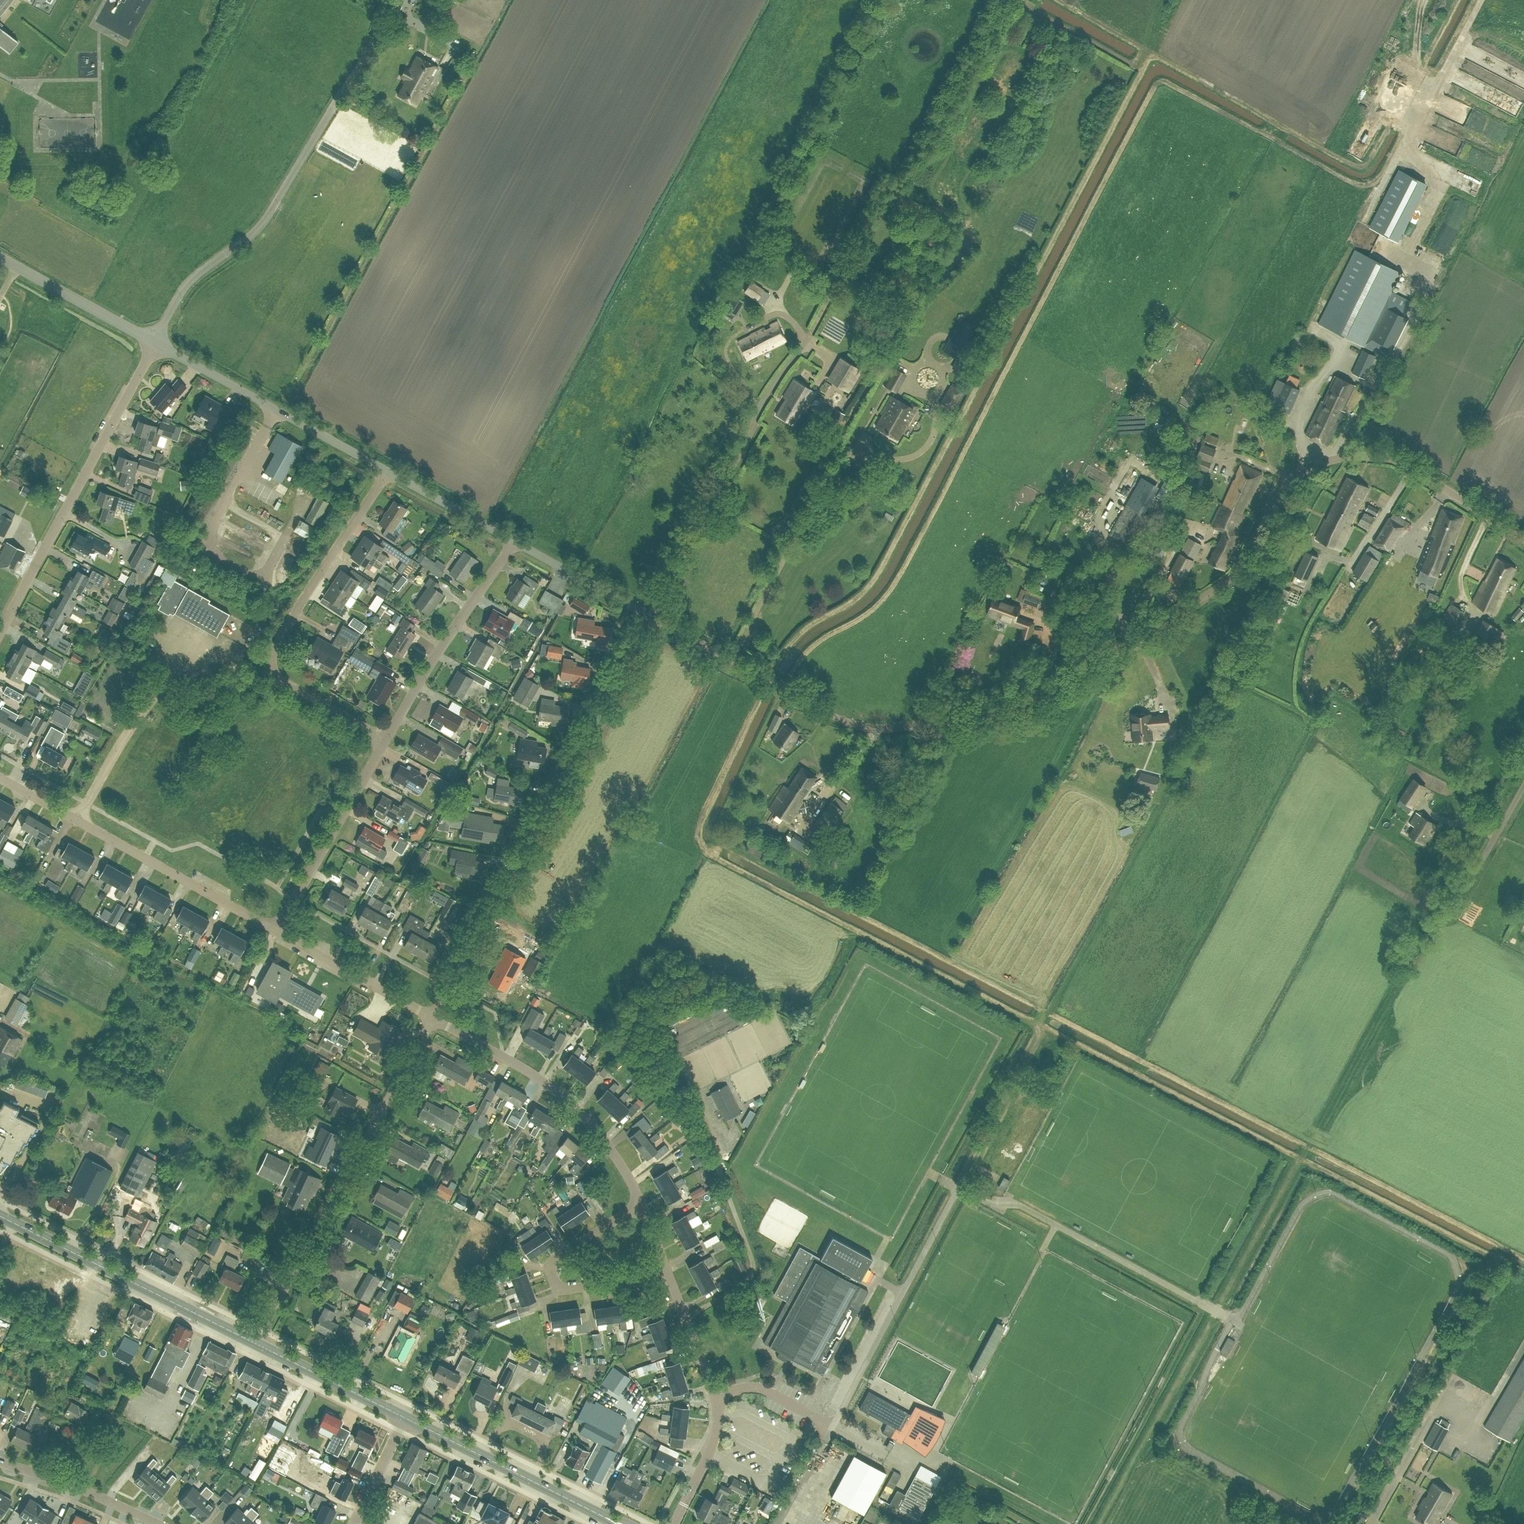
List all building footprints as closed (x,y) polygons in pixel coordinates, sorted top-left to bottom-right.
[(12,0),(0,0),(0,15),(12,0)] [(141,10),(145,0),(128,0),(125,9),(136,13),(138,8),(141,10)] [(9,53),(18,42),(0,27),(0,46),(9,53)] [(435,42),(433,45),(443,52),(446,48),(435,42)] [(449,54),(443,64),(449,68),(455,58),(449,54)] [(424,93),(430,83),(438,67),(417,56),(403,82),(404,83),(398,96),(415,105),(420,96),(422,97),(424,93)] [(1400,172),(1371,228),(1396,241),(1425,184),(1400,172)] [(1358,252),(1322,325),(1363,346),(1385,357),(1389,348),(1393,349),(1409,319),(1405,317),(1412,303),(1390,292),(1399,273),(1358,252)] [(756,301),(764,290),(751,282),(744,293),(756,301)] [(725,310),(726,311),(735,317),(745,302),(734,295),(725,310)] [(964,363),(983,331),(961,319),(943,351),(964,363)] [(786,341),(777,322),(770,326),(771,329),(765,332),(764,328),(750,335),(751,336),(737,342),(746,360),(786,341)] [(714,341),(719,334),(714,331),(709,338),(714,341)] [(817,359),(819,351),(810,349),(808,357),(817,359)] [(1365,379),(1376,356),(1363,350),(1352,373),(1365,379)] [(848,393),(862,371),(846,362),(833,384),(848,393)] [(1343,411),(1355,386),(1335,376),(1323,402),(1321,401),(1305,434),(1329,446),(1345,412),(1343,411)] [(804,411),(815,392),(794,379),(784,397),(787,399),(777,415),(794,425),(803,411),(804,411)] [(178,398),(186,388),(178,380),(171,388),(166,384),(150,402),(162,412),(176,396),(178,398)] [(895,392),(898,386),(887,380),(884,386),(895,392)] [(954,413),(966,391),(952,383),(940,406),(954,413)] [(1290,413),(1301,390),(1285,383),(1274,406),(1275,407),(1272,413),(1286,420),(1289,413),(1290,413)] [(218,434),(227,417),(220,413),(224,406),(205,396),(196,411),(210,419),(206,427),(218,434)] [(907,425),(915,410),(891,396),(881,413),(883,414),(876,427),(896,439),(905,424),(907,425)] [(837,427),(844,414),(836,410),(829,423),(837,427)] [(162,422),(170,425),(172,419),(163,417),(162,422)] [(162,422),(159,421),(157,427),(139,422),(135,433),(146,437),(142,450),(149,453),(155,434),(157,435),(158,434),(171,439),(173,431),(179,433),(181,428),(170,425),(162,422)] [(298,455),(303,447),(277,433),(268,449),(275,453),(265,472),(282,481),(297,455),(298,455)] [(1217,445),(1220,438),(1207,434),(1204,440),(1217,445)] [(1208,473),(1217,449),(1202,443),(1193,468),(1200,471),(1200,470),(1208,473)] [(237,444),(228,460),(237,465),(246,449),(237,444)] [(17,455),(23,459),(26,453),(20,450),(17,455)] [(138,463),(120,457),(116,468),(127,472),(123,486),(130,488),(136,469),(144,472),(144,471),(151,474),(156,476),(160,464),(140,458),(138,463)] [(1235,481),(1234,480),(1224,503),(1243,512),(1247,501),(1249,502),(1262,474),(1242,464),(1237,475),(1238,475),(1235,481)] [(1201,490),(1205,474),(1199,473),(1195,488),(1201,490)] [(1337,498),(1360,510),(1370,488),(1348,477),(1337,498)] [(189,480),(180,480),(181,490),(189,489),(189,480)] [(251,480),(248,490),(256,492),(259,482),(251,480)] [(1174,484),(1165,480),(1159,493),(1168,498),(1174,484)] [(145,495),(151,497),(154,488),(147,486),(145,495)] [(20,493),(29,498),(32,491),(23,487),(20,493)] [(134,503),(127,500),(119,498),(101,492),(97,504),(108,507),(104,521),(111,523),(117,504),(125,507),(125,506),(132,508),(132,509),(133,509),(134,503),(134,502),(134,503)] [(1352,526),(1360,510),(1337,498),(1326,519),(1325,519),(1316,538),(1342,550),(1353,527),(1352,526)] [(394,543),(399,535),(393,531),(407,509),(394,501),(379,524),(386,529),(382,535),(394,543)] [(1223,553),(1228,544),(1236,548),(1242,535),(1238,533),(1238,528),(1244,514),(1242,513),(1243,512),(1224,503),(1223,504),(1221,503),(1211,525),(1223,531),(1224,533),(1216,550),(1223,553)] [(1377,515),(1380,510),(1369,504),(1366,510),(1377,515)] [(1135,549),(1152,518),(1126,505),(1110,535),(1135,549)] [(15,514),(0,507),(0,535),(4,537),(15,514)] [(1453,544),(1463,518),(1442,510),(1432,536),(1430,535),(1417,569),(1441,579),(1455,545),(1453,544)] [(1365,512),(1358,525),(1369,530),(1375,518),(1365,512)] [(1407,522),(1393,513),(1385,527),(1399,535),(1407,522)] [(88,554),(92,547),(105,554),(110,546),(88,534),(86,538),(78,534),(72,545),(73,545),(70,550),(85,558),(88,554)] [(365,536),(358,547),(384,564),(389,558),(380,552),(382,548),(365,536)] [(1171,572),(1172,572),(1184,578),(1202,545),(1189,538),(1171,572)] [(139,547),(151,554),(155,548),(143,541),(139,547)] [(25,551),(7,542),(0,555),(0,566),(12,572),(18,561),(20,562),(25,551)] [(402,549),(406,553),(414,547),(410,542),(402,549)] [(1225,570),(1233,554),(1236,548),(1228,544),(1223,553),(1216,550),(1215,551),(1209,562),(1225,570)] [(1384,554),(1370,546),(1353,573),(1367,581),(1384,554)] [(148,560),(151,554),(139,547),(136,553),(148,560)] [(380,571),(384,564),(358,547),(351,557),(368,569),(371,565),(380,571)] [(397,549),(394,547),(390,553),(389,553),(407,565),(412,559),(397,549)] [(462,582),(477,560),(465,552),(450,573),(462,582)] [(145,565),(148,560),(136,553),(133,558),(145,565)] [(443,573),(433,565),(435,563),(421,554),(416,561),(419,563),(440,578),(443,573)] [(142,570),(145,565),(133,558),(129,565),(142,571),(142,570)] [(1505,591),(1516,569),(1497,558),(1485,581),(1484,580),(1473,602),(1495,615),(1506,592),(1505,591)] [(142,570),(142,571),(147,574),(154,563),(148,560),(145,565),(142,570)] [(440,560),(437,563),(445,568),(447,564),(440,560)] [(1307,581),(1311,573),(1299,567),(1295,575),(1307,581)] [(67,585),(78,591),(82,584),(85,585),(87,581),(100,588),(106,577),(93,570),(89,577),(78,571),(74,579),(71,577),(67,585)] [(333,584),(349,595),(356,583),(366,590),(371,582),(353,570),(349,575),(342,571),(333,584)] [(126,585),(134,589),(137,583),(137,574),(133,572),(126,585)] [(152,575),(149,581),(155,584),(158,578),(152,575)] [(379,575),(375,581),(389,590),(393,584),(379,575)] [(402,575),(397,580),(402,584),(407,578),(402,575)] [(539,584),(527,576),(523,583),(518,579),(506,597),(517,604),(525,592),(531,596),(539,584)] [(434,608),(443,595),(436,590),(439,584),(430,578),(426,583),(429,585),(415,605),(411,601),(411,602),(428,614),(433,607),(434,608)] [(1277,595),(1297,604),(1302,594),(1304,588),(1303,588),(1285,579),(1277,595)] [(210,600),(174,580),(171,587),(168,585),(157,604),(160,605),(158,609),(169,615),(171,611),(217,637),(229,614),(209,602),(210,600)] [(356,599),(349,595),(333,584),(325,597),(332,602),(328,607),(342,616),(347,609),(342,606),(343,604),(350,608),(356,599)] [(73,598),(78,591),(67,585),(62,593),(65,595),(61,602),(85,615),(87,611),(74,604),(77,600),(73,598)] [(124,586),(118,597),(126,601),(132,591),(124,586)] [(375,594),(383,599),(387,591),(380,587),(375,594)] [(1038,608),(1042,599),(1027,594),(1027,592),(1022,590),(1018,600),(1023,602),(1038,608)] [(545,605),(551,594),(545,591),(539,602),(545,605)] [(1437,604),(1440,596),(1430,592),(1427,600),(1437,604)] [(550,608),(557,597),(551,594),(545,605),(550,608)] [(119,613),(124,603),(113,597),(108,607),(119,613)] [(557,597),(550,608),(556,612),(563,600),(557,597)] [(589,607),(583,603),(574,597),(569,606),(578,611),(584,615),(589,607)] [(1018,617),(1021,607),(994,598),(988,615),(1000,619),(1001,616),(1008,619),(1007,622),(1025,628),(1021,641),(1029,643),(1034,623),(1018,617)] [(83,619),(85,615),(61,602),(57,609),(54,607),(50,616),(64,623),(70,612),(83,619)] [(1448,640),(1465,612),(1452,604),(1434,632),(1448,640)] [(1523,612),(1519,608),(1511,617),(1516,621),(1523,612)] [(102,621),(112,626),(118,615),(109,610),(102,621)] [(391,619),(397,623),(401,616),(395,612),(391,619)] [(523,619),(510,612),(507,618),(502,615),(500,618),(492,613),(484,627),(504,638),(513,622),(519,625),(523,619)] [(57,635),(64,623),(50,616),(45,624),(48,625),(44,633),(55,638),(51,645),(64,653),(66,654),(72,643),(70,642),(57,635)] [(361,633),(366,626),(353,617),(348,624),(361,633)] [(595,647),(607,649),(608,643),(609,643),(611,628),(593,625),(594,620),(578,617),(575,637),(596,641),(595,647)] [(400,658),(415,635),(411,632),(415,626),(404,619),(400,625),(402,627),(387,650),(400,658)] [(1491,641),(1498,629),(1483,620),(1476,632),(1491,641)] [(527,630),(537,636),(542,629),(532,622),(527,630)] [(96,639),(106,645),(113,634),(103,628),(96,639)] [(345,647),(349,640),(338,633),(331,645),(317,637),(308,654),(333,668),(342,652),(339,649),(341,645),(345,647)] [(489,646),(477,639),(472,646),(474,647),(468,658),(476,663),(475,664),(482,668),(490,654),(498,659),(505,648),(497,643),(492,640),(489,646)] [(497,643),(505,648),(507,644),(500,639),(497,643)] [(19,651),(16,650),(12,658),(28,667),(32,660),(41,665),(44,660),(55,667),(60,658),(47,650),(44,655),(38,652),(24,644),(19,651)] [(548,645),(541,644),(539,654),(546,655),(546,657),(561,659),(563,647),(548,645)] [(349,660),(367,671),(372,661),(354,651),(349,660)] [(81,665),(84,659),(74,653),(70,659),(81,665)] [(28,667),(12,658),(7,666),(10,667),(6,675),(21,683),(26,675),(24,674),(28,667)] [(572,685),(584,688),(585,683),(587,683),(590,668),(576,665),(576,662),(572,662),(572,660),(564,658),(563,663),(560,678),(573,680),(572,685)] [(382,706),(396,683),(388,678),(393,670),(377,661),(368,675),(377,680),(367,697),(382,706)] [(472,679),(483,686),(487,680),(468,669),(465,675),(458,671),(448,690),(462,697),(472,679)] [(94,675),(85,670),(73,691),(82,696),(94,675)] [(529,679),(534,675),(530,670),(525,674),(529,679)] [(528,707),(540,685),(524,677),(512,699),(528,707)] [(35,699),(40,689),(30,683),(24,693),(35,699)] [(489,689),(497,694),(500,688),(492,683),(489,689)] [(24,695),(7,686),(3,693),(20,702),(24,695)] [(554,705),(555,701),(550,701),(551,700),(542,698),(541,703),(538,718),(553,720),(552,724),(563,726),(564,723),(565,723),(568,708),(554,705)] [(76,708),(64,701),(61,707),(73,714),(76,708)] [(458,716),(439,705),(432,718),(429,724),(440,731),(444,725),(455,731),(462,718),(465,719),(466,717),(476,722),(479,716),(463,707),(460,713),(458,716)] [(8,734),(14,723),(18,716),(11,712),(3,707),(0,712),(0,725),(2,726),(0,729),(8,734)] [(83,709),(79,707),(75,714),(79,716),(83,709)] [(56,709),(51,718),(62,724),(67,715),(56,709)] [(775,714),(768,729),(775,732),(782,717),(775,714)] [(1151,716),(1150,715),(1132,716),(1134,741),(1152,740),(1152,730),(1169,729),(1168,715),(1151,716)] [(14,723),(8,734),(16,738),(18,735),(25,739),(30,730),(33,731),(33,732),(40,735),(47,722),(36,716),(32,723),(25,720),(21,727),(14,723)] [(507,727),(525,738),(528,732),(511,721),(507,727)] [(482,722),(479,727),(485,730),(488,725),(482,722)] [(786,751),(798,733),(784,723),(772,741),(786,751)] [(57,764),(62,767),(67,758),(55,751),(64,734),(52,727),(42,745),(46,747),(41,757),(56,766),(57,764)] [(101,732),(96,730),(92,736),(97,739),(101,732)] [(437,745),(418,734),(410,747),(434,760),(440,749),(457,759),(463,748),(442,736),(437,745)] [(537,746),(537,743),(535,742),(535,741),(529,740),(520,738),(519,743),(517,758),(530,760),(529,766),(539,768),(540,762),(544,763),(546,748),(537,746)] [(473,753),(477,746),(469,742),(465,749),(473,753)] [(408,770),(400,765),(394,776),(394,777),(393,778),(392,780),(393,783),(397,785),(399,784),(400,782),(401,781),(402,781),(406,783),(405,785),(411,789),(412,792),(417,794),(419,794),(427,780),(419,776),(421,773),(410,767),(408,770)] [(494,778),(497,771),(487,766),(484,773),(494,778)] [(801,800),(815,778),(801,768),(788,788),(784,785),(768,809),(789,823),(803,802),(801,800)] [(445,788),(449,782),(431,772),(427,778),(445,788)] [(1160,778),(1150,775),(1146,787),(1157,790),(1160,778)] [(521,804),(524,789),(508,786),(509,780),(498,778),(494,799),(509,802),(508,804),(520,807),(520,804),(521,804)] [(1409,812),(1427,787),(1415,779),(1398,804),(1409,812)] [(1146,787),(1138,785),(1135,794),(1144,797),(1146,787)] [(383,796),(375,809),(377,810),(375,813),(376,815),(382,819),(384,818),(386,815),(398,822),(401,817),(407,821),(413,810),(423,816),(427,810),(406,798),(400,806),(383,796)] [(480,800),(470,796),(468,803),(478,806),(480,800)] [(831,802),(814,823),(826,833),(833,825),(844,812),(843,811),(847,806),(836,796),(831,802)] [(2,820),(1,819),(0,821),(0,827),(3,829),(8,820),(15,807),(2,800),(0,804),(0,815),(3,817),(2,820)] [(446,811),(440,822),(449,824),(451,812),(446,811)] [(463,829),(461,837),(474,839),(489,842),(489,838),(501,840),(504,826),(489,823),(489,822),(488,822),(489,817),(466,812),(463,829)] [(1431,834),(1437,825),(1416,812),(1409,824),(1415,827),(1409,836),(1423,844),(1430,833),(1431,834)] [(29,843),(34,834),(40,822),(28,815),(21,827),(30,831),(28,834),(27,834),(24,840),(29,843)] [(50,834),(53,829),(40,822),(34,834),(42,838),(40,841),(39,840),(36,847),(47,853),(56,837),(50,834)] [(412,840),(420,838),(426,829),(421,826),(417,833),(410,834),(412,840)] [(383,859),(387,852),(380,848),(385,839),(365,827),(356,843),(383,859)] [(397,842),(400,836),(390,830),(387,836),(397,842)] [(789,842),(801,851),(807,842),(794,834),(789,842)] [(409,841),(400,836),(397,842),(393,849),(402,854),(409,841)] [(59,848),(58,850),(54,856),(60,860),(62,856),(70,860),(69,863),(68,862),(64,869),(70,871),(75,863),(75,862),(81,850),(69,843),(64,851),(62,850),(59,848)] [(3,848),(0,853),(0,861),(13,868),(19,857),(3,848)] [(423,848),(417,859),(420,861),(427,850),(423,848)] [(479,876),(481,877),(484,862),(476,860),(477,854),(451,849),(449,863),(456,864),(455,872),(464,874),(463,877),(478,879),(479,876)] [(94,857),(81,850),(75,862),(75,863),(83,867),(81,869),(80,869),(77,875),(82,878),(87,869),(87,870),(94,857)] [(108,893),(113,884),(113,883),(120,871),(107,864),(100,876),(108,881),(107,884),(106,883),(103,890),(108,893)] [(362,865),(358,872),(364,876),(368,869),(362,865)] [(120,871),(113,883),(113,884),(121,888),(119,891),(119,890),(115,897),(120,900),(125,891),(126,891),(133,878),(120,871)] [(372,896),(380,880),(374,877),(366,893),(372,896)] [(353,889),(355,891),(358,885),(346,878),(343,884),(345,885),(340,895),(331,890),(324,902),(343,912),(350,900),(348,899),(353,889)] [(385,878),(383,883),(391,888),(394,882),(385,878)] [(54,884),(51,889),(57,892),(60,887),(54,884)] [(69,902),(75,905),(85,888),(78,885),(69,902)] [(151,905),(158,892),(145,885),(138,898),(147,902),(145,905),(141,911),(146,914),(151,905)] [(412,898),(416,892),(410,889),(407,895),(412,898)] [(171,900),(158,892),(151,905),(159,909),(158,912),(157,911),(153,918),(164,924),(172,910),(167,907),(171,900)] [(443,895),(439,903),(443,906),(448,898),(443,895)] [(402,913),(409,899),(404,896),(396,909),(402,913)] [(370,928),(384,903),(377,898),(370,910),(365,907),(357,921),(370,928)] [(455,905),(459,908),(461,903),(458,901),(457,902),(450,898),(440,914),(448,918),(455,905)] [(392,907),(384,903),(370,928),(383,935),(391,921),(395,914),(390,911),(392,907)] [(184,935),(189,926),(196,914),(183,906),(176,919),(185,924),(183,926),(179,932),(184,935)] [(116,925),(124,910),(117,907),(109,922),(116,925)] [(123,929),(131,915),(125,911),(116,926),(123,929)] [(197,930),(196,933),(195,933),(191,939),(197,942),(202,933),(209,921),(196,914),(189,926),(197,930)] [(418,954),(425,940),(415,935),(420,927),(422,929),(425,923),(410,915),(403,929),(409,932),(411,933),(404,947),(418,954)] [(223,956),(228,947),(227,947),(228,947),(234,935),(221,928),(214,940),(223,945),(222,947),(221,947),(217,953),(223,956)] [(234,935),(228,947),(227,947),(228,947),(235,952),(234,954),(233,954),(230,960),(235,963),(240,954),(247,942),(234,935)] [(425,940),(418,954),(431,961),(438,948),(441,950),(445,941),(439,938),(435,946),(425,940)] [(193,947),(186,959),(194,963),(200,951),(193,947)] [(513,981),(526,958),(505,947),(497,963),(499,964),(496,970),(497,971),(490,983),(504,990),(507,986),(508,986),(511,980),(513,981)] [(212,948),(205,960),(210,963),(217,951),(212,948)] [(547,956),(538,951),(535,957),(544,962),(547,956)] [(544,964),(534,958),(525,974),(536,979),(544,964)] [(279,994),(287,978),(291,972),(273,963),(258,991),(275,1001),(279,994)] [(224,973),(218,970),(213,978),(219,982),(224,973)] [(234,986),(241,975),(235,972),(228,982),(234,986)] [(287,978),(279,994),(313,1013),(321,997),(287,978)] [(255,989),(249,986),(245,993),(251,997),(255,989)] [(540,1000),(534,996),(530,1003),(537,1006),(540,1000)] [(726,998),(719,1001),(724,1010),(730,1007),(726,998)] [(14,1020),(22,1023),(32,1002),(24,999),(14,1020)] [(719,1004),(712,1008),(715,1014),(722,1010),(719,1004)] [(535,1047),(542,1035),(534,1030),(535,1027),(536,1028),(544,1014),(532,1008),(528,1015),(520,1029),(527,1032),(523,1040),(535,1047)] [(578,1026),(581,1022),(575,1018),(572,1023),(578,1026)] [(379,1030),(361,1020),(354,1033),(372,1043),(369,1048),(384,1056),(398,1030),(396,1028),(396,1027),(392,1025),(390,1025),(384,1022),(379,1030)] [(542,1035),(535,1047),(548,1054),(551,1048),(557,1051),(566,1036),(560,1032),(554,1042),(546,1037),(548,1034),(549,1034),(552,1028),(547,1025),(542,1035)] [(16,1049),(22,1039),(1,1027),(0,1028),(0,1063),(5,1065),(11,1054),(13,1055),(16,1049)] [(336,1041),(346,1046),(349,1041),(339,1036),(336,1041)] [(563,1066),(575,1075),(583,1064),(583,1063),(576,1058),(578,1055),(578,1056),(583,1050),(578,1047),(572,1055),(571,1054),(563,1066)] [(454,1062),(440,1054),(433,1067),(434,1068),(437,1069),(434,1075),(443,1080),(446,1074),(463,1084),(474,1065),(467,1062),(458,1056),(454,1062)] [(587,1066),(589,1064),(590,1064),(594,1058),(590,1055),(583,1063),(583,1064),(575,1075),(587,1084),(595,1072),(587,1066)] [(321,1083),(330,1066),(319,1060),(310,1077),(321,1083)] [(489,1087),(494,1077),(480,1069),(474,1079),(489,1087)] [(17,1079),(14,1087),(37,1095),(40,1087),(17,1079)] [(507,1099),(514,1088),(501,1081),(495,1092),(504,1097),(502,1100),(501,1100),(497,1107),(502,1109),(507,1099)] [(608,1110),(618,1100),(611,1093),(613,1091),(614,1092),(619,1086),(614,1082),(607,1090),(607,1089),(597,1100),(608,1110)] [(722,1087),(710,1093),(719,1109),(714,1112),(718,1119),(722,1117),(724,1120),(736,1115),(722,1087)] [(350,1112),(357,1099),(337,1088),(325,1110),(335,1115),(340,1107),(350,1112)] [(515,1128),(517,1124),(525,1111),(526,1109),(520,1106),(526,1094),(514,1088),(507,1099),(516,1104),(514,1107),(513,1107),(506,1118),(504,1122),(515,1128)] [(631,1116),(641,1106),(635,1101),(628,1109),(621,1103),(623,1101),(624,1101),(629,1096),(625,1092),(618,1100),(608,1110),(619,1120),(626,1112),(631,1116)] [(57,1093),(52,1102),(59,1105),(63,1096),(57,1093)] [(484,1098),(467,1131),(478,1137),(488,1118),(484,1115),(491,1102),(484,1098)] [(288,1105),(278,1100),(275,1105),(286,1111),(288,1105)] [(0,1106),(0,1174),(10,1163),(11,1163),(18,1150),(20,1151),(25,1141),(27,1142),(32,1133),(34,1134),(39,1122),(21,1114),(20,1116),(17,1114),(19,1108),(4,1101),(1,1106),(0,1106)] [(443,1110),(426,1101),(419,1114),(420,1114),(418,1118),(429,1124),(431,1121),(449,1130),(459,1113),(445,1105),(443,1110)] [(468,1106),(470,1112),(476,1109),(474,1103),(468,1106)] [(541,1126),(548,1115),(535,1107),(531,1114),(525,1111),(517,1124),(515,1128),(511,1136),(516,1138),(522,1127),(524,1128),(528,1119),(537,1124),(535,1127),(534,1126),(530,1133),(535,1136),(541,1126)] [(549,1152),(553,1146),(563,1132),(557,1128),(560,1122),(548,1115),(541,1126),(549,1131),(548,1134),(546,1134),(542,1140),(547,1143),(544,1149),(549,1152)] [(637,1148),(648,1139),(642,1132),(645,1130),(645,1131),(651,1126),(643,1116),(632,1126),(635,1131),(628,1137),(637,1148)] [(322,1134),(325,1128),(314,1122),(307,1135),(310,1136),(303,1148),(324,1159),(334,1141),(322,1134)] [(131,1135),(123,1131),(117,1144),(124,1147),(131,1135)] [(459,1132),(454,1141),(458,1144),(463,1134),(459,1132)] [(656,1133),(648,1139),(637,1148),(647,1159),(653,1154),(657,1159),(669,1149),(665,1144),(657,1150),(651,1143),(654,1141),(654,1142),(660,1137),(656,1133)] [(411,1146),(395,1137),(388,1151),(389,1151),(386,1156),(387,1159),(393,1162),(397,1161),(399,1157),(418,1167),(427,1150),(413,1142),(411,1146)] [(570,1156),(578,1146),(567,1137),(559,1147),(567,1154),(565,1156),(563,1155),(558,1161),(563,1165),(570,1156)] [(441,1142),(436,1150),(450,1158),(455,1151),(441,1142)] [(553,1146),(549,1152),(542,1162),(547,1166),(558,1149),(553,1146)] [(578,1146),(570,1156),(578,1162),(575,1165),(574,1164),(569,1170),(578,1178),(589,1164),(585,1161),(590,1155),(578,1146)] [(139,1197),(156,1161),(138,1152),(120,1187),(139,1197)] [(294,1169),(289,1166),(290,1164),(267,1153),(258,1173),(281,1183),(289,1186),(283,1199),(289,1202),(288,1205),(296,1208),(297,1206),(304,1210),(313,1190),(316,1192),(321,1179),(295,1167),(294,1169)] [(697,1168),(704,1164),(699,1155),(692,1160),(697,1168)] [(68,1193),(78,1197),(95,1206),(113,1170),(86,1157),(69,1192),(68,1193)] [(436,1176),(443,1164),(435,1160),(428,1172),(436,1176)] [(661,1191),(673,1183),(668,1175),(671,1174),(678,1171),(675,1166),(666,1171),(665,1170),(653,1178),(661,1191)] [(1005,1177),(999,1187),(1004,1190),(1010,1180),(1005,1177)] [(678,1187),(685,1183),(682,1179),(682,1178),(673,1183),(661,1191),(668,1203),(681,1196),(675,1187),(678,1186),(678,1187)] [(585,1197),(592,1193),(582,1179),(576,1184),(585,1197)] [(435,1192),(448,1200),(454,1191),(440,1183),(435,1192)] [(404,1214),(414,1196),(400,1189),(397,1193),(381,1184),(374,1197),(374,1198),(374,1197),(376,1198),(373,1202),(387,1210),(390,1206),(404,1214)] [(68,1193),(69,1192),(57,1186),(48,1204),(69,1214),(78,1197),(68,1193)] [(701,1186),(694,1190),(698,1196),(705,1192),(701,1186)] [(459,1195),(456,1202),(464,1206),(467,1199),(459,1195)] [(568,1198),(563,1202),(569,1210),(577,1222),(589,1213),(581,1202),(573,1207),(571,1205),(571,1204),(568,1198)] [(551,1209),(557,1218),(556,1218),(564,1230),(577,1222),(569,1210),(561,1215),(559,1213),(560,1212),(556,1206),(551,1209)] [(148,1217),(130,1208),(125,1218),(136,1223),(135,1224),(137,1225),(130,1238),(143,1245),(147,1237),(149,1238),(157,1222),(152,1220),(155,1213),(151,1211),(148,1217)] [(484,1213),(478,1209),(474,1216),(480,1220),(484,1213)] [(679,1235),(691,1228),(687,1220),(689,1218),(690,1219),(696,1216),(694,1211),(684,1216),(684,1215),(672,1222),(679,1235)] [(195,1221),(205,1228),(208,1223),(198,1217),(195,1221)] [(544,1228),(549,1224),(545,1218),(540,1221),(544,1228)] [(382,1233),(356,1219),(353,1223),(349,1221),(342,1234),(373,1250),(382,1233)] [(697,1232),(703,1228),(700,1223),(691,1228),(679,1235),(686,1248),(698,1241),(693,1232),(696,1231),(697,1232)] [(398,1229),(387,1224),(384,1230),(395,1235),(398,1229)] [(407,1237),(411,1228),(405,1226),(402,1235),(407,1237)] [(533,1226),(528,1230),(534,1238),(541,1250),(554,1241),(546,1230),(537,1235),(536,1233),(537,1232),(533,1226)] [(196,1232),(190,1228),(180,1245),(199,1256),(210,1239),(196,1231),(196,1232)] [(516,1237),(522,1246),(521,1246),(529,1258),(541,1250),(534,1238),(526,1243),(524,1240),(525,1240),(521,1234),(516,1237)] [(401,1248),(405,1241),(396,1235),(392,1242),(401,1248)] [(719,1240),(716,1235),(704,1242),(706,1247),(719,1240)] [(820,1258),(813,1254),(800,1247),(774,1294),(786,1301),(764,1343),(779,1351),(776,1357),(785,1361),(788,1356),(822,1375),(868,1291),(860,1287),(860,1286),(858,1285),(872,1259),(832,1237),(820,1258)] [(158,1274),(167,1260),(152,1251),(144,1266),(158,1274)] [(167,1260),(158,1274),(173,1282),(182,1265),(172,1259),(175,1255),(170,1252),(167,1257),(168,1257),(167,1260)] [(238,1289),(244,1277),(233,1271),(238,1260),(227,1254),(221,1266),(225,1268),(219,1279),(238,1289)] [(688,1267),(696,1280),(708,1273),(704,1265),(706,1264),(707,1264),(713,1261),(711,1256),(701,1261),(701,1260),(688,1267)] [(733,1261),(738,1271),(745,1268),(741,1258),(733,1261)] [(201,1260),(200,1259),(192,1273),(202,1278),(209,1265),(208,1264),(201,1260)] [(888,1259),(882,1270),(887,1273),(893,1262),(888,1259)] [(713,1277),(720,1273),(717,1268),(708,1273),(696,1280),(703,1293),(715,1286),(710,1277),(713,1276),(713,1277)] [(365,1278),(377,1284),(380,1278),(368,1272),(365,1278)] [(507,1272),(495,1277),(497,1283),(509,1279),(507,1272)] [(511,1277),(515,1287),(512,1288),(512,1287),(505,1290),(507,1295),(517,1291),(530,1286),(525,1272),(511,1277)] [(79,1295),(85,1283),(74,1278),(69,1290),(79,1295)] [(374,1290),(377,1284),(365,1278),(362,1283),(374,1290)] [(386,1278),(382,1286),(387,1289),(392,1281),(386,1278)] [(726,1278),(717,1283),(721,1291),(730,1286),(726,1278)] [(371,1296),(374,1290),(362,1283),(359,1289),(371,1296)] [(517,1291),(520,1300),(517,1301),(517,1300),(510,1303),(512,1308),(516,1307),(517,1311),(518,1313),(530,1308),(528,1303),(535,1300),(530,1286),(517,1291)] [(367,1302),(371,1296),(359,1289),(355,1295),(367,1302)] [(380,1289),(375,1298),(380,1301),(385,1292),(380,1289)] [(393,1306),(401,1310),(408,1296),(400,1292),(393,1306)] [(737,1304),(733,1297),(729,1300),(732,1306),(737,1304)] [(470,1299),(465,1304),(470,1309),(475,1304),(470,1299)] [(153,1311),(135,1302),(131,1309),(122,1305),(116,1318),(125,1322),(127,1318),(134,1322),(131,1327),(135,1329),(140,1331),(142,1326),(146,1327),(153,1311)] [(758,1312),(761,1307),(752,1302),(749,1307),(758,1312)] [(611,1321),(620,1320),(621,1323),(620,1323),(621,1330),(627,1329),(625,1319),(626,1319),(623,1305),(609,1307),(611,1321)] [(314,1327),(332,1335),(338,1324),(331,1320),(335,1311),(325,1306),(320,1315),(314,1327)] [(576,1333),(588,1331),(586,1320),(581,1321),(579,1307),(564,1310),(566,1324),(576,1322),(576,1326),(575,1326),(576,1333)] [(606,1325),(607,1332),(613,1331),(611,1321),(609,1307),(594,1309),(596,1323),(606,1322),(607,1325),(606,1325)] [(369,1314),(357,1308),(351,1320),(362,1326),(369,1314)] [(568,1334),(566,1324),(564,1310),(549,1312),(551,1326),(562,1325),(562,1328),(561,1328),(562,1335),(568,1334)] [(517,1311),(508,1314),(510,1321),(511,1322),(520,1319),(519,1314),(518,1313),(517,1311)] [(494,1319),(496,1323),(497,1326),(510,1321),(508,1314),(494,1319)] [(655,1320),(653,1314),(638,1320),(641,1327),(649,1324),(652,1333),(649,1334),(649,1333),(642,1335),(644,1341),(654,1337),(667,1332),(662,1318),(655,1320)] [(407,1317),(403,1326),(401,1330),(400,1330),(388,1354),(403,1361),(415,1337),(414,1337),(416,1332),(417,1333),(421,1324),(407,1317)] [(161,1357),(176,1364),(182,1367),(190,1352),(184,1349),(193,1331),(177,1323),(164,1347),(165,1348),(161,1357)] [(986,1371),(983,1370),(1002,1333),(1005,1335),(1009,1328),(1006,1326),(1007,1326),(1004,1324),(1003,1326),(998,1323),(971,1372),(982,1378),(986,1371)] [(471,1326),(466,1337),(475,1341),(480,1331),(471,1326)] [(667,1354),(665,1349),(672,1346),(667,1332),(654,1337),(657,1346),(654,1347),(654,1346),(647,1349),(651,1360),(667,1354)] [(594,1348),(602,1347),(600,1333),(592,1334),(594,1348)] [(135,1353),(140,1343),(124,1335),(119,1344),(135,1353)] [(1228,1355),(1235,1341),(1228,1337),(1220,1351),(1228,1355)] [(227,1350),(209,1341),(199,1361),(225,1374),(236,1353),(228,1349),(227,1350)] [(149,1362),(156,1348),(150,1345),(143,1359),(149,1362)] [(534,1372),(540,1361),(523,1352),(517,1364),(534,1372)] [(462,1383),(474,1360),(463,1355),(455,1371),(453,1370),(453,1371),(439,1364),(433,1376),(448,1384),(451,1378),(462,1383)] [(166,1384),(176,1364),(161,1357),(151,1376),(144,1389),(161,1398),(168,1385),(166,1384)] [(1484,1426),(1509,1441),(1523,1416),(1523,1359),(1484,1426)] [(247,1361),(239,1377),(249,1382),(245,1390),(248,1391),(252,1384),(251,1384),(259,1367),(247,1361)] [(509,1361),(505,1368),(513,1371),(516,1364),(509,1361)] [(639,1376),(649,1372),(648,1371),(656,1369),(654,1362),(637,1368),(639,1376)] [(669,1380),(683,1376),(678,1362),(665,1366),(668,1375),(665,1376),(664,1375),(657,1378),(659,1383),(669,1380)] [(199,1390),(207,1375),(203,1373),(206,1367),(198,1363),(187,1385),(199,1390)] [(619,1395),(630,1378),(612,1366),(601,1383),(619,1395)] [(259,1367),(251,1384),(252,1384),(259,1387),(261,1388),(257,1397),(260,1399),(261,1395),(264,1390),(272,1374),(259,1367)] [(513,1371),(505,1368),(499,1381),(506,1385),(513,1371)] [(85,1374),(81,1381),(94,1388),(99,1381),(85,1374)] [(260,1399),(254,1411),(263,1415),(268,1404),(279,1409),(288,1391),(281,1387),(285,1380),(284,1380),(272,1374),(264,1390),(261,1395),(260,1399)] [(1459,1392),(1466,1377),(1460,1375),(1453,1390),(1459,1392)] [(672,1389),(669,1390),(669,1389),(661,1391),(663,1397),(668,1395),(669,1400),(673,1398),(674,1400),(683,1397),(682,1392),(687,1390),(683,1376),(669,1380),(672,1389)] [(488,1403),(496,1388),(489,1384),(490,1381),(483,1378),(479,1385),(478,1385),(473,1396),(488,1403)] [(252,1384),(248,1391),(255,1395),(259,1387),(252,1384)] [(192,1404),(196,1395),(185,1389),(181,1398),(192,1404)] [(103,1412),(108,1403),(84,1390),(79,1399),(103,1412)] [(944,1418),(915,1405),(910,1414),(868,1391),(859,1408),(887,1423),(882,1432),(896,1440),(897,1437),(903,1440),(902,1440),(924,1455),(924,1454),(917,1450),(923,1443),(927,1437),(931,1430),(934,1423),(936,1415),(944,1418)] [(242,1403),(246,1396),(239,1392),(235,1400),(240,1402),(242,1403)] [(517,1404),(512,1415),(530,1424),(549,1433),(554,1423),(561,1426),(564,1420),(555,1416),(552,1420),(542,1414),(546,1406),(537,1401),(533,1409),(521,1403),(522,1399),(513,1394),(510,1401),(517,1404)] [(240,1402),(239,1405),(243,1407),(244,1404),(247,1406),(246,1408),(252,1411),(257,1402),(246,1396),(242,1403),(240,1402)] [(9,1415),(15,1402),(8,1399),(2,1412),(9,1415)] [(579,1433),(586,1437),(597,1442),(585,1466),(589,1468),(586,1474),(600,1482),(624,1436),(618,1433),(625,1420),(586,1399),(577,1416),(585,1421),(582,1427),(579,1433)] [(82,1423),(89,1411),(71,1401),(64,1414),(82,1423)] [(672,1421),(686,1422),(688,1408),(674,1406),(673,1416),(670,1415),(662,1414),(661,1419),(672,1421)] [(12,1440),(24,1445),(30,1432),(40,1410),(35,1408),(25,1430),(18,1427),(12,1440)] [(12,1423),(19,1426),(26,1411),(19,1408),(12,1423)] [(30,1432),(24,1445),(36,1451),(42,1438),(36,1435),(47,1414),(40,1410),(30,1432)] [(322,1425),(318,1432),(332,1438),(331,1441),(326,1450),(337,1456),(344,1442),(349,1431),(339,1426),(341,1420),(326,1412),(320,1424),(322,1425)] [(280,1438),(287,1426),(274,1419),(267,1431),(280,1438)] [(659,1433),(670,1435),(671,1436),(670,1446),(682,1447),(683,1437),(684,1437),(686,1422),(672,1421),(671,1430),(668,1429),(660,1428),(659,1433)] [(1436,1449),(1448,1428),(1436,1421),(1425,1443),(1436,1449)] [(43,1435),(48,1437),(53,1426),(48,1424),(43,1435)] [(361,1471),(373,1447),(371,1447),(375,1437),(359,1429),(354,1439),(361,1442),(359,1445),(365,1448),(363,1452),(359,1450),(351,1466),(348,1471),(359,1477),(362,1471),(361,1471)] [(646,1451),(653,1439),(637,1429),(634,1434),(639,1436),(634,1444),(646,1451)] [(658,1443),(653,1440),(650,1447),(655,1449),(658,1443)] [(590,1447),(577,1441),(575,1444),(574,1444),(573,1445),(574,1446),(574,1447),(572,1445),(570,1450),(572,1451),(566,1462),(567,1462),(566,1464),(572,1467),(573,1466),(579,1469),(588,1451),(590,1447)] [(415,1471),(426,1450),(412,1443),(402,1464),(405,1466),(398,1480),(396,1479),(392,1486),(410,1495),(414,1488),(408,1485),(415,1471)] [(148,1459),(155,1450),(152,1447),(144,1456),(148,1459)] [(669,1472),(676,1457),(658,1449),(651,1463),(669,1472)] [(692,1462),(695,1456),(684,1450),(681,1456),(692,1462)] [(622,1455),(615,1469),(620,1471),(621,1471),(622,1469),(620,1468),(622,1464),(623,1465),(627,1458),(622,1455)] [(863,1514),(886,1472),(854,1455),(831,1496),(863,1514)] [(194,1456),(189,1462),(195,1468),(200,1462),(194,1456)] [(345,1470),(349,1462),(338,1457),(335,1465),(345,1470)] [(146,1490),(159,1475),(151,1468),(157,1461),(153,1458),(147,1466),(140,1474),(139,1473),(135,1478),(136,1479),(134,1481),(146,1490)] [(467,1488),(474,1474),(458,1465),(450,1480),(456,1483),(451,1492),(460,1497),(460,1499),(461,1499),(457,1506),(468,1512),(476,1496),(468,1491),(469,1489),(467,1488)] [(264,1474),(271,1478),(275,1472),(268,1468),(264,1474)] [(616,1479),(609,1492),(622,1499),(633,1478),(637,1471),(633,1468),(630,1474),(627,1472),(622,1469),(621,1471),(620,1471),(616,1479)] [(429,1476),(438,1482),(443,1474),(434,1469),(429,1476)] [(186,1472),(181,1478),(185,1481),(189,1475),(186,1472)] [(271,1478),(270,1480),(276,1483),(280,1476),(275,1472),(271,1478)] [(345,1499),(353,1482),(343,1478),(344,1476),(336,1472),(332,1480),(334,1481),(329,1491),(345,1499)] [(892,1492),(902,1475),(896,1472),(887,1489),(892,1492)] [(159,1475),(146,1490),(157,1500),(170,1485),(177,1477),(172,1474),(166,1481),(159,1475)] [(889,1504),(918,1519),(935,1487),(915,1475),(905,1494),(897,1489),(889,1504)] [(312,1477),(309,1484),(324,1491),(327,1484),(312,1477)] [(640,1482),(633,1478),(622,1499),(635,1506),(642,1493),(643,1493),(647,1485),(640,1481),(640,1482)] [(733,1478),(729,1486),(745,1494),(749,1486),(733,1478)] [(1452,1493),(1433,1482),(1428,1491),(1430,1493),(1427,1498),(1425,1497),(1419,1508),(1421,1509),(1416,1517),(1428,1523),(1431,1523),(1439,1511),(1441,1512),(1452,1493)] [(252,1490),(246,1484),(242,1489),(248,1495),(252,1490)] [(714,1523),(719,1512),(720,1511),(731,1489),(721,1484),(718,1490),(723,1492),(717,1503),(705,1497),(696,1514),(714,1523)] [(191,1511),(210,1489),(206,1485),(200,1493),(192,1486),(179,1502),(191,1511)] [(210,1489),(191,1511),(202,1521),(215,1506),(208,1499),(214,1492),(210,1489)] [(0,1493),(0,1517),(1,1517),(12,1500),(0,1493)] [(223,1500),(227,1504),(233,1497),(229,1493),(223,1500)] [(335,1510),(324,1504),(327,1498),(316,1493),(310,1506),(320,1510),(315,1520),(323,1523),(328,1523),(335,1510)] [(767,1494),(763,1509),(773,1512),(777,1497),(767,1494)] [(19,1515),(27,1520),(25,1523),(31,1523),(43,1506),(30,1498),(19,1515)] [(480,1500),(475,1509),(483,1513),(480,1517),(488,1521),(487,1523),(510,1523),(514,1517),(508,1514),(509,1512),(488,1502),(487,1504),(480,1500)] [(432,1516),(436,1510),(425,1504),(422,1511),(432,1516)] [(31,1523),(49,1523),(55,1514),(43,1506),(31,1523)] [(544,1506),(542,1508),(541,1507),(534,1522),(529,1520),(527,1523),(555,1523),(556,1523),(558,1523),(562,1523),(564,1520),(559,1517),(551,1513),(550,1512),(550,1509),(544,1506)] [(255,1510),(251,1507),(245,1514),(237,1507),(224,1523),(225,1523),(243,1523),(255,1510)] [(243,1523),(257,1523),(252,1520),(259,1513),(255,1510),(243,1523)] [(420,1511),(413,1523),(442,1523),(420,1511)] [(729,1517),(719,1512),(714,1523),(727,1523),(729,1517)] [(1368,1515),(1360,1512),(1358,1517),(1366,1520),(1368,1515)] [(286,1523),(290,1518),(284,1514),(280,1519),(286,1523)] [(87,1520),(76,1515),(74,1520),(65,1516),(61,1523),(85,1523),(87,1520)]
